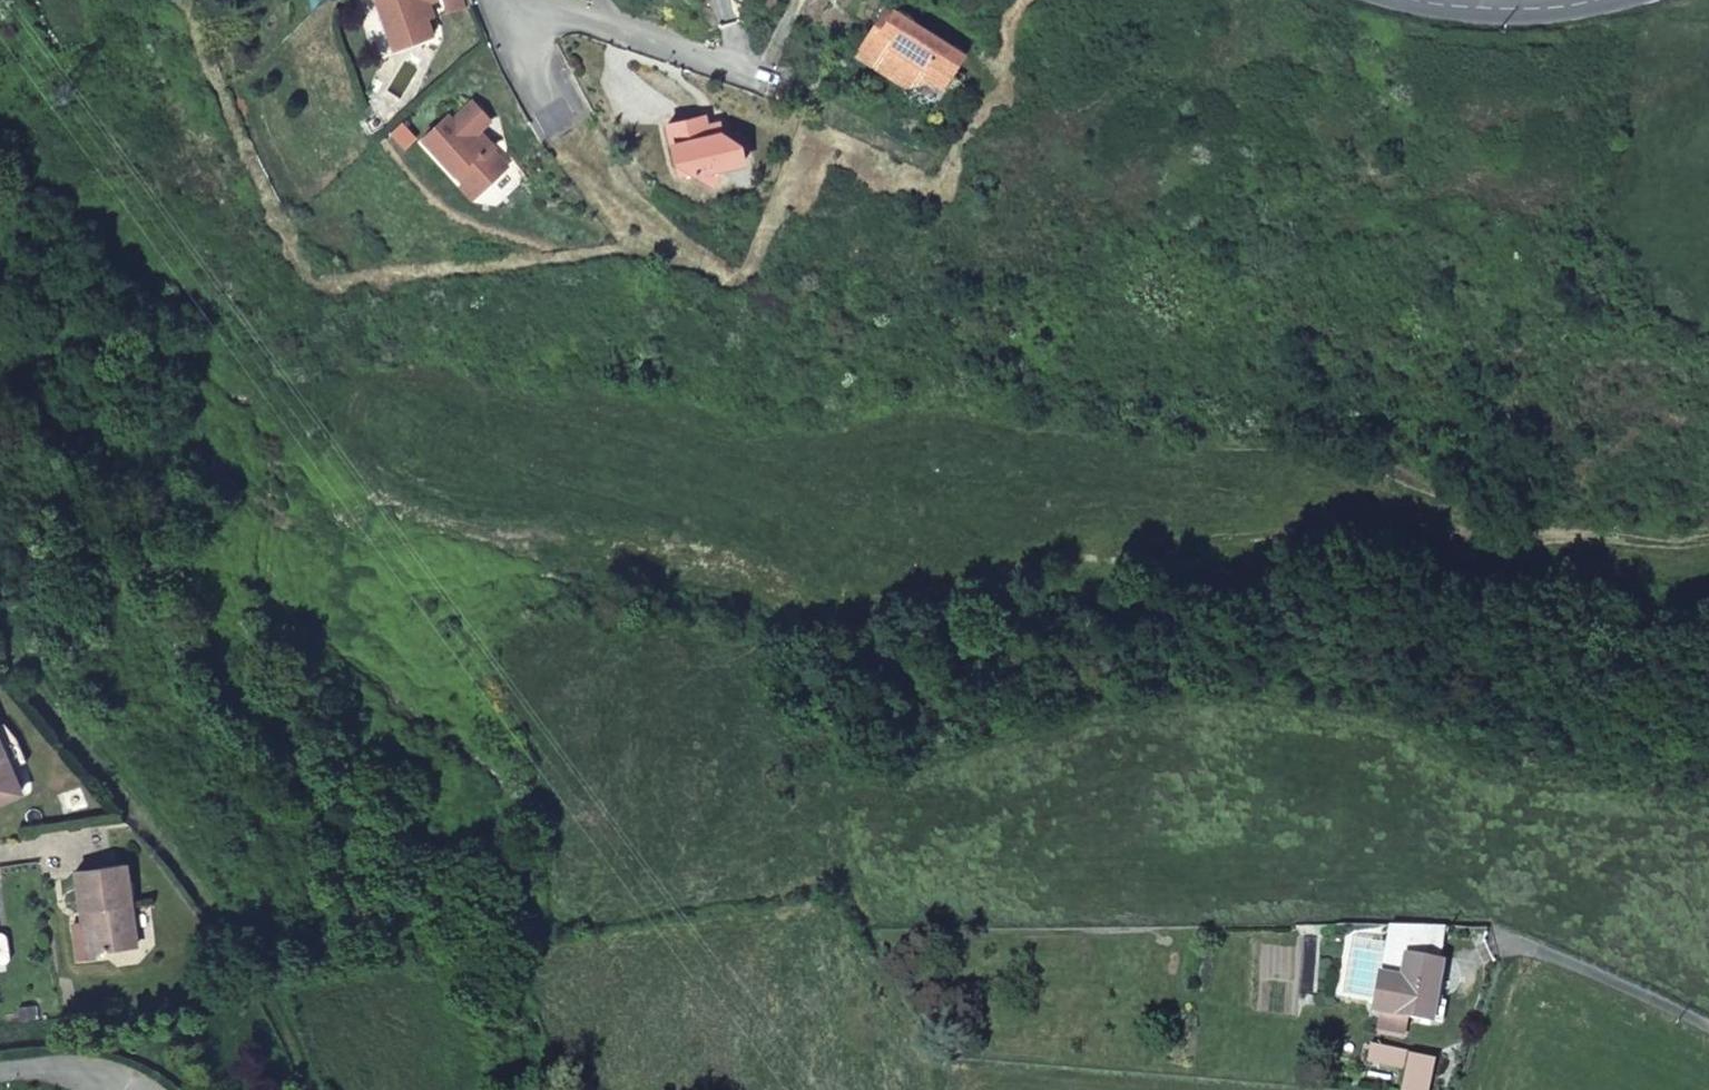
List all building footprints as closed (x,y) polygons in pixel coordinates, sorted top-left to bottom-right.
[(408,54),(447,40),(441,23),(448,19),(443,7),(451,3),(450,0),(396,0),(389,3),(408,54)] [(902,32),(913,13),(904,8),(893,28),(902,32)] [(983,53),(913,13),(902,32),(893,28),(879,51),(909,67),(905,76),(923,86),(948,80),(962,88),(983,53)] [(875,59),(905,76),(909,67),(879,51),(875,59)] [(516,165),(488,134),(503,120),(484,100),(466,117),(461,112),(436,135),(487,192),(516,165)] [(713,173),(738,168),(760,163),(756,147),(737,134),(735,122),(721,125),(720,117),(684,125),(694,177),(713,173)] [(726,183),(738,168),(713,173),(726,183)] [(5,761),(22,754),(12,730),(0,717),(0,750),(5,761)] [(15,784),(5,761),(0,750),(0,791),(15,784)] [(90,938),(133,930),(119,851),(70,860),(76,897),(82,897),(84,909),(68,912),(74,947),(91,943),(90,938)] [(1416,972),(1421,940),(1364,939),(1362,959),(1360,989),(1356,988),(1353,1016),(1352,1027),(1364,1028),(1385,1030),(1429,1035),(1431,1016),(1425,1016),(1430,985),(1422,984),(1423,975),(1416,972)] [(1383,1049),(1385,1030),(1364,1028),(1362,1046),(1383,1049)] [(1421,1067),(1398,1065),(1354,1063),(1354,1084),(1396,1087),(1396,1089),(1419,1089),(1421,1067)]
